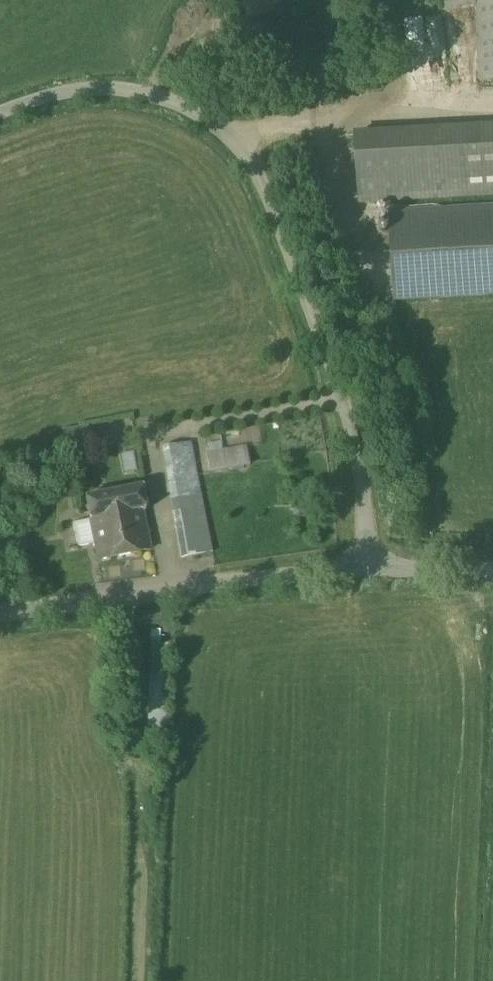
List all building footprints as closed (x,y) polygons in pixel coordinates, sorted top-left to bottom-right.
[(417,87),(452,84),(444,12),(475,9),(479,83),(492,82),(492,0),(409,0),(417,87)] [(354,133),(359,205),(492,197),(492,124),(354,133)] [(389,212),(394,301),(492,296),(492,206),(389,212)] [(161,448),(181,560),(214,553),(192,442),(161,448)] [(210,472),(225,470),(226,479),(240,477),(239,467),(249,466),(246,447),(222,451),(220,442),(207,445),(208,453),(207,453),(210,472)] [(91,522),(143,512),(147,511),(142,487),(86,498),(91,522)] [(143,512),(91,522),(98,561),(151,551),(143,512)] [(149,645),(147,724),(162,725),(164,646),(149,645)]
